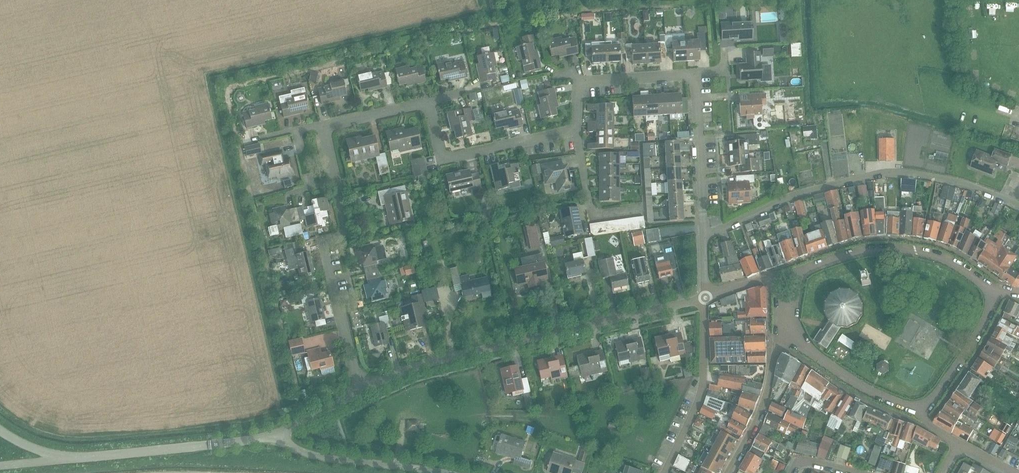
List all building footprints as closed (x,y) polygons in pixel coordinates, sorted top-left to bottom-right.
[(751,23),(737,23),(737,22),(721,23),(722,40),(741,39),(741,40),(752,39),(751,23)] [(788,40),(787,23),(779,23),(780,40),(788,40)] [(626,54),(625,38),(624,39),(624,33),(618,33),(618,42),(605,43),(606,63),(620,62),(619,54),(626,54)] [(685,42),(686,61),(699,60),(698,48),(705,48),(705,33),(698,33),(697,33),(698,41),(685,42)] [(538,55),(535,56),(532,44),(535,43),(533,34),(522,37),(524,45),(517,46),(520,60),(523,59),(526,72),(541,68),(538,55)] [(686,61),(685,42),(673,42),(672,35),(665,36),(665,42),(666,51),(673,50),(673,62),(686,61)] [(793,50),(803,50),(803,37),(793,37),(793,50)] [(574,38),(562,41),(561,38),(548,41),(551,56),(564,53),(565,56),(578,53),(574,38)] [(646,64),(645,46),(632,47),(632,44),(628,44),(628,38),(625,38),(626,54),(626,61),(633,61),(633,65),(646,64)] [(666,59),(666,51),(665,42),(658,42),(658,45),(645,46),(646,64),(660,63),(660,59),(666,59)] [(592,63),(606,63),(605,43),(585,44),(586,56),(592,56),(592,63)] [(493,52),(478,56),(481,69),(478,69),(481,83),(497,79),(496,74),(494,67),(497,66),(493,52)] [(761,66),(760,63),(760,53),(746,53),(746,64),(739,64),(740,80),(760,79),(760,82),(772,82),(770,65),(761,66)] [(464,61),(451,64),(450,61),(437,64),(440,80),(453,77),(454,80),(467,77),(464,61)] [(423,67),(410,69),(409,66),(396,69),(400,85),(413,82),(413,85),(426,82),(423,67)] [(383,71),(371,74),(371,71),(357,74),(360,89),(373,86),(374,90),(387,87),(383,71)] [(310,72),(309,81),(317,82),(318,73),(311,72),(310,72)] [(702,85),(710,87),(712,80),(703,78),(702,85)] [(318,88),(321,104),(335,101),(334,97),(347,94),(343,79),(330,82),(331,85),(318,88)] [(528,88),(526,79),(520,81),(522,90),(528,88)] [(279,96),(284,117),(297,114),(296,111),(309,108),(304,87),(290,90),(291,94),(279,96)] [(538,105),(541,119),(557,115),(554,102),(557,101),(554,88),(538,92),(541,105),(538,105)] [(513,91),(517,105),(523,104),(519,89),(513,91)] [(671,89),(668,90),(669,114),(670,120),(682,119),(682,114),(688,113),(687,99),(687,98),(686,98),(681,98),(680,94),(672,94),(671,89)] [(664,95),(656,95),(657,115),(669,114),(668,90),(664,90),(664,95)] [(640,96),(632,97),(633,117),(645,116),(644,91),(640,92),(640,96)] [(647,91),(644,91),(645,116),(646,121),(658,120),(657,115),(656,95),(648,96),(647,91)] [(468,94),(470,101),(478,99),(476,92),(468,94)] [(765,123),(762,121),(761,115),(761,105),(765,104),(765,95),(748,96),(749,103),(739,103),(740,116),(746,115),(747,118),(753,118),(753,125),(758,130),(765,129),(765,127),(771,127),(767,123),(765,123)] [(243,113),(247,128),(260,125),(259,122),(272,119),(268,103),(255,106),(256,110),(243,113)] [(596,117),(613,117),(613,105),(588,105),(588,111),(596,111),(596,117)] [(457,139),(472,135),(469,123),(475,122),(472,107),(447,113),(452,132),(455,131),(457,139)] [(519,110),(506,113),(506,109),(492,113),(495,128),(508,125),(509,128),(522,125),(519,110)] [(588,127),(613,127),(613,117),(596,117),(596,123),(588,123),(588,127)] [(818,138),(817,125),(803,126),(804,137),(810,136),(811,139),(818,138)] [(597,138),(613,138),(613,127),(588,127),(588,132),(597,132),(597,138)] [(400,152),(421,147),(416,128),(400,132),(399,129),(386,132),(390,150),(399,148),(400,152)] [(728,154),(748,153),(748,145),(757,145),(756,134),(736,135),(736,139),(736,142),(727,142),(728,154)] [(385,153),(378,155),(374,137),(357,141),(357,139),(346,141),(349,151),(351,151),(354,161),(375,156),(380,175),(390,173),(385,153)] [(613,138),(597,138),(597,144),(588,144),(588,149),(613,149),(613,138)] [(895,161),(894,139),(879,139),(880,161),(895,161)] [(665,156),(679,155),(678,141),(664,142),(665,156)] [(259,144),(245,148),(247,155),(261,152),(259,144)] [(521,148),(520,157),(532,157),(532,148),(521,148)] [(997,163),(1007,167),(1011,155),(995,150),(992,157),(977,151),(971,166),(992,174),(997,163)] [(289,156),(282,158),(281,151),(259,156),(261,164),(266,163),(269,176),(277,174),(278,178),(293,174),(289,156)] [(619,166),(619,163),(619,157),(626,157),(626,152),(619,152),(619,153),(599,153),(599,166),(619,166)] [(748,153),(728,154),(728,166),(738,165),(738,172),(759,170),(758,160),(749,160),(748,153)] [(666,169),(680,168),(679,155),(665,156),(666,169)] [(416,177),(417,176),(425,174),(427,174),(424,158),(412,161),(416,177)] [(566,166),(561,167),(561,162),(548,165),(548,167),(543,168),(546,183),(556,181),(558,190),(564,189),(564,190),(576,188),(572,172),(567,173),(566,166)] [(508,184),(522,181),(517,163),(509,165),(510,166),(500,168),(498,163),(490,165),(496,191),(509,188),(508,184)] [(619,177),(619,176),(619,168),(626,168),(626,163),(619,163),(619,166),(599,166),(599,177),(619,177)] [(667,182),(681,181),(680,168),(666,169),(667,182)] [(478,173),(470,175),(469,170),(446,175),(450,192),(472,187),(473,190),(481,188),(478,173)] [(664,174),(653,176),(656,197),(668,195),(666,186),(665,187),(664,174)] [(728,183),(729,204),(738,203),(738,201),(749,200),(748,183),(754,182),(753,175),(736,176),(736,179),(736,183),(728,183)] [(619,189),(619,188),(619,181),(626,181),(626,176),(619,176),(619,177),(599,177),(599,189),(619,189)] [(902,187),(901,192),(915,193),(915,188),(916,180),(903,179),(902,187)] [(668,195),(682,194),(681,181),(667,182),(668,195)] [(947,200),(951,187),(943,185),(940,198),(947,200)] [(393,224),(412,220),(405,186),(378,192),(381,206),(389,204),(393,224)] [(859,187),(860,196),(868,195),(866,186),(859,187)] [(951,187),(947,200),(953,201),(956,188),(951,187)] [(619,189),(599,189),(599,201),(619,201),(619,192),(626,192),(626,188),(619,188),(619,189)] [(837,190),(825,193),(827,201),(830,210),(831,209),(833,220),(839,243),(849,240),(844,219),(840,221),(838,210),(842,209),(841,203),(837,190)] [(825,193),(814,196),(816,204),(827,201),(825,193)] [(669,208),(683,207),(682,194),(668,195),(669,208)] [(297,208),(300,220),(306,219),(308,228),(322,225),(320,217),(327,216),(326,211),(329,210),(326,197),(312,201),(313,206),(307,207),(309,214),(305,215),(303,207),(297,208)] [(875,197),(875,208),(885,207),(885,197),(875,197)] [(987,201),(981,198),(978,206),(981,208),(984,206),(987,201)] [(794,202),(799,222),(807,221),(802,200),(794,202)] [(1002,206),(995,203),(991,212),(998,215),(1002,206)] [(300,220),(297,208),(286,211),(285,207),(273,210),(274,214),(270,215),(272,227),(268,228),(270,236),(279,234),(277,230),(280,229),(282,238),(294,235),(296,241),(304,239),(303,232),(302,232),(300,223),(289,226),(289,223),(300,220)] [(482,209),(484,222),(494,220),(491,207),(482,209)] [(565,237),(582,233),(577,207),(560,211),(563,226),(562,226),(562,228),(563,228),(565,237)] [(683,207),(669,208),(669,221),(684,220),(683,207)] [(874,209),(861,211),(862,218),(864,237),(878,236),(885,235),(885,220),(876,220),(876,217),(874,209)] [(888,235),(899,235),(901,212),(888,211),(888,218),(888,235)] [(901,219),(900,235),(911,236),(913,218),(913,212),(901,211),(901,219)] [(846,222),(850,240),(862,237),(859,221),(860,221),(858,213),(846,216),(846,222)] [(924,238),(936,240),(943,215),(934,213),(932,222),(928,221),(924,238)] [(938,241),(948,244),(955,221),(957,216),(949,213),(944,226),(942,226),(938,241)] [(769,215),(758,219),(761,227),(772,222),(769,215)] [(958,249),(965,230),(970,220),(963,217),(960,226),(955,224),(949,244),(958,249)] [(913,218),(911,236),(922,237),(926,220),(913,218)] [(833,220),(822,224),(824,230),(823,230),(824,233),(828,246),(839,243),(833,220)] [(594,236),(603,234),(601,222),(589,224),(591,233),(594,236)] [(745,225),(748,233),(754,230),(751,222),(745,225)] [(523,227),(528,249),(540,246),(535,224),(523,227)] [(802,227),(792,230),(797,247),(800,257),(808,254),(806,247),(804,236),(802,227)] [(645,230),(647,243),(659,241),(658,228),(645,230)] [(823,230),(805,236),(807,245),(809,253),(828,247),(828,246),(824,233),(823,230)] [(976,237),(979,232),(976,230),(973,235),(965,230),(958,249),(968,255),(976,237)] [(1010,237),(998,230),(994,236),(999,239),(995,246),(996,247),(995,249),(989,246),(992,242),(988,239),(990,236),(987,235),(984,241),(987,243),(986,244),(987,245),(978,261),(977,261),(989,269),(1004,248),(1005,246),(1004,246),(1010,237)] [(787,232),(778,235),(787,262),(800,257),(797,247),(795,248),(789,232),(787,232)] [(987,243),(984,241),(984,242),(979,239),(982,234),(979,232),(976,237),(968,255),(978,261),(987,245),(986,244),(987,243)] [(548,233),(543,234),(546,248),(552,247),(565,244),(563,236),(550,239),(548,233)] [(642,233),(632,235),(633,242),(643,240),(642,233)] [(738,236),(740,243),(748,240),(746,233),(738,236)] [(585,240),(589,257),(595,256),(592,238),(585,240)] [(769,255),(773,267),(786,263),(780,244),(772,247),(770,239),(764,241),(769,255)] [(309,252),(304,253),(301,241),(283,245),(289,270),(298,268),(300,276),(314,272),(309,252)] [(743,277),(739,260),(731,242),(722,244),(725,257),(727,257),(729,267),(720,269),(723,282),(743,277)] [(664,255),(654,257),(655,264),(659,279),(672,276),(671,269),(676,268),(670,244),(662,246),(664,255)] [(366,275),(378,272),(376,261),(386,259),(383,245),(373,247),(372,245),(360,247),(361,252),(356,253),(359,265),(363,264),(366,275)] [(614,248),(616,254),(623,252),(620,246),(614,248)] [(280,248),(268,251),(269,256),(281,254),(280,248)] [(1010,268),(1017,257),(1018,258),(1018,248),(1014,255),(1004,248),(989,269),(1002,278),(1009,267),(1010,268)] [(741,261),(748,277),(759,273),(750,250),(743,252),(746,259),(741,261)] [(565,265),(568,278),(580,276),(580,273),(585,272),(582,261),(584,260),(582,252),(572,255),(574,262),(565,265)] [(529,287),(541,285),(539,279),(547,277),(542,254),(521,259),(523,267),(514,269),(518,284),(528,282),(529,287)] [(766,270),(773,267),(769,255),(756,260),(761,272),(766,270)] [(625,273),(616,275),(612,258),(597,262),(602,279),(609,277),(612,289),(628,285),(625,273)] [(636,283),(636,284),(650,281),(645,258),(631,261),(634,273),(630,274),(632,284),(636,283)] [(404,267),(406,276),(415,274),(413,264),(404,267)] [(469,276),(460,278),(457,267),(450,269),(454,286),(460,285),(463,298),(481,293),(482,299),(492,296),(487,277),(470,282),(469,276)] [(1002,278),(1011,286),(1018,288),(1018,274),(1010,268),(1009,267),(1002,278)] [(378,272),(366,275),(368,285),(364,286),(367,298),(371,297),(372,301),(385,298),(384,294),(387,293),(384,281),(381,282),(378,272)] [(860,275),(863,286),(871,284),(869,273),(860,275)] [(747,313),(738,313),(739,319),(747,318),(749,318),(749,319),(750,319),(755,319),(755,317),(765,317),(765,316),(767,316),(766,287),(755,288),(749,289),(747,290),(749,297),(745,297),(746,302),(747,313)] [(841,327),(848,328),(857,323),(863,315),(863,304),(859,295),(850,290),(840,289),(831,294),(825,302),(825,312),(829,321),(826,326),(823,331),(821,329),(814,340),(819,344),(820,345),(821,345),(827,348),(841,327)] [(320,299),(315,300),(313,293),(300,296),(302,304),(306,303),(308,311),(306,311),(309,322),(324,319),(320,299)] [(720,300),(721,307),(737,302),(735,294),(720,300)] [(400,308),(406,331),(423,327),(419,310),(425,308),(422,295),(412,297),(414,305),(400,308)] [(1016,318),(1018,312),(1018,305),(1010,301),(1004,312),(1016,318)] [(371,327),(376,347),(389,343),(386,329),(391,327),(388,315),(379,318),(380,324),(371,327)] [(739,319),(736,319),(736,324),(746,323),(746,329),(746,335),(746,336),(766,334),(765,319),(755,319),(750,319),(749,319),(749,318),(747,318),(739,319)] [(1007,332),(1018,339),(1018,338),(1018,327),(1018,326),(1017,327),(1001,318),(997,327),(1007,332)] [(710,322),(710,337),(722,337),(722,322),(710,322)] [(1007,332),(997,327),(991,336),(1010,346),(1015,349),(1018,350),(1018,346),(1011,343),(1013,340),(1005,335),(1007,332)] [(670,335),(655,339),(660,362),(670,360),(671,363),(681,361),(679,355),(686,354),(685,353),(683,343),(682,337),(671,339),(670,335)] [(711,350),(766,350),(766,336),(711,339),(711,350)] [(1009,347),(1010,346),(991,336),(985,347),(1001,357),(1005,350),(1011,353),(1013,349),(1009,347)] [(288,341),(291,356),(305,353),(302,337),(288,341)] [(641,342),(631,345),(630,340),(615,343),(619,361),(629,358),(630,362),(645,359),(641,342)] [(457,344),(459,352),(469,349),(467,341),(457,344)] [(985,347),(978,358),(1000,372),(1002,368),(997,364),(1001,357),(985,347)] [(309,356),(304,358),(307,371),(312,369),(313,370),(320,368),(321,370),(322,374),(334,371),(333,367),(330,352),(322,354),(320,348),(308,351),(309,356)] [(766,350),(711,350),(712,363),(747,362),(748,362),(748,363),(766,363),(767,352),(766,350)] [(604,355),(593,357),(592,353),(577,356),(582,377),(608,371),(604,355)] [(778,362),(773,388),(776,390),(781,380),(790,385),(792,381),(801,363),(783,353),(778,362)] [(552,358),(537,361),(541,379),(551,376),(552,380),(568,377),(564,360),(553,362),(552,358)] [(978,358),(971,369),(986,378),(993,368),(999,372),(1000,372),(978,358)] [(877,372),(883,375),(888,371),(887,365),(882,362),(876,365),(877,372)] [(792,396),(791,398),(797,401),(798,398),(802,390),(802,389),(801,389),(811,370),(801,363),(792,381),(800,386),(798,389),(796,388),(792,396)] [(517,366),(501,370),(503,379),(504,378),(508,394),(512,393),(513,396),(524,394),(530,392),(527,378),(521,380),(517,366)] [(971,369),(957,390),(969,398),(980,382),(985,385),(988,380),(986,378),(971,369)] [(788,411),(784,420),(799,427),(803,429),(806,419),(811,406),(812,403),(814,398),(819,401),(830,384),(812,371),(802,389),(802,390),(798,398),(797,401),(793,410),(791,412),(788,411)] [(719,386),(721,387),(732,389),(752,394),(760,395),(763,385),(754,383),(753,384),(745,382),(746,378),(740,377),(721,375),(719,386)] [(814,398),(812,403),(816,406),(817,404),(822,407),(823,404),(826,400),(828,401),(833,394),(835,395),(839,390),(830,384),(819,401),(814,398)] [(721,387),(719,386),(710,385),(709,390),(707,396),(718,399),(720,392),(721,387)] [(752,395),(752,394),(732,389),(731,393),(740,395),(740,394),(742,395),(739,406),(755,410),(756,408),(759,396),(752,395)] [(828,401),(823,408),(832,414),(845,394),(839,390),(835,395),(833,394),(828,401)] [(957,390),(950,400),(967,411),(975,417),(982,407),(978,405),(969,398),(957,390)] [(530,394),(523,395),(526,407),(533,406),(530,394)] [(833,414),(831,417),(839,421),(835,428),(838,430),(844,418),(854,400),(845,394),(832,414),(833,414)] [(788,402),(786,407),(787,407),(793,410),(797,401),(791,398),(792,396),(792,395),(788,402)] [(725,402),(718,399),(707,396),(704,405),(715,411),(720,413),(725,402)] [(976,423),(979,419),(965,411),(949,400),(943,410),(958,420),(962,414),(976,423)] [(853,431),(858,433),(868,407),(855,401),(848,416),(857,421),(853,431)] [(772,403),(769,410),(782,417),(786,409),(772,403)] [(712,417),(715,411),(704,405),(701,411),(712,417)] [(738,407),(732,419),(746,426),(752,415),(738,407)] [(887,439),(892,426),(889,425),(892,418),(868,408),(863,420),(871,423),(867,431),(883,438),(887,439)] [(933,422),(967,441),(973,430),(942,411),(933,422)] [(764,424),(770,427),(786,434),(794,438),(796,434),(795,434),(799,427),(768,414),(764,424)] [(722,427),(719,430),(722,432),(731,437),(737,440),(738,441),(747,427),(746,426),(732,419),(727,429),(722,427)] [(900,440),(906,423),(894,419),(892,426),(887,439),(886,442),(892,444),(891,446),(898,448),(900,440)] [(407,422),(407,430),(418,431),(418,422),(407,422)] [(1006,434),(1011,427),(1004,422),(999,430),(1006,434)] [(900,440),(898,448),(902,450),(905,442),(911,444),(916,426),(906,423),(900,440)] [(765,437),(770,427),(764,424),(763,425),(759,434),(765,437)] [(929,445),(936,449),(941,440),(926,432),(917,427),(913,440),(928,448),(929,445)] [(714,435),(712,438),(732,449),(737,440),(731,437),(722,432),(719,438),(714,435)] [(1000,433),(995,441),(1000,444),(1005,436),(1000,433)] [(759,434),(752,446),(766,453),(770,446),(777,449),(779,445),(772,441),(759,434)] [(504,435),(498,452),(520,459),(526,442),(504,435)] [(1005,444),(1014,449),(1018,440),(1010,435),(1005,444)] [(712,438),(710,441),(715,444),(712,450),(728,458),(732,449),(712,438)] [(795,452),(818,457),(820,445),(799,440),(795,452)] [(829,452),(832,445),(822,441),(820,445),(818,457),(825,459),(829,452)] [(788,442),(786,447),(791,450),(794,444),(788,442)] [(999,446),(993,443),(988,453),(994,456),(999,446)] [(837,457),(847,461),(851,449),(841,445),(837,457)] [(739,470),(745,472),(756,472),(763,460),(762,460),(766,453),(752,446),(739,470)] [(579,460),(587,463),(591,449),(584,447),(579,460)] [(704,452),(702,456),(723,467),(728,458),(712,450),(709,455),(704,452)] [(847,461),(853,463),(856,453),(850,451),(847,461)] [(554,472),(572,472),(576,460),(554,452),(548,471),(554,472)] [(679,455),(674,466),(685,471),(690,461),(679,455)] [(701,459),(706,462),(703,467),(714,472),(720,472),(723,467),(702,456),(701,459)] [(916,456),(914,460),(921,465),(924,462),(916,456)] [(888,459),(885,469),(890,471),(893,461),(888,459)] [(526,460),(524,467),(530,469),(532,462),(526,460)] [(773,460),(769,467),(775,470),(779,463),(773,460)] [(889,472),(903,472),(905,466),(906,464),(893,461),(890,471),(889,472)] [(903,472),(918,472),(919,468),(906,464),(905,466),(903,472)] [(972,468),(965,464),(960,472),(989,472),(974,465),(972,468)]
